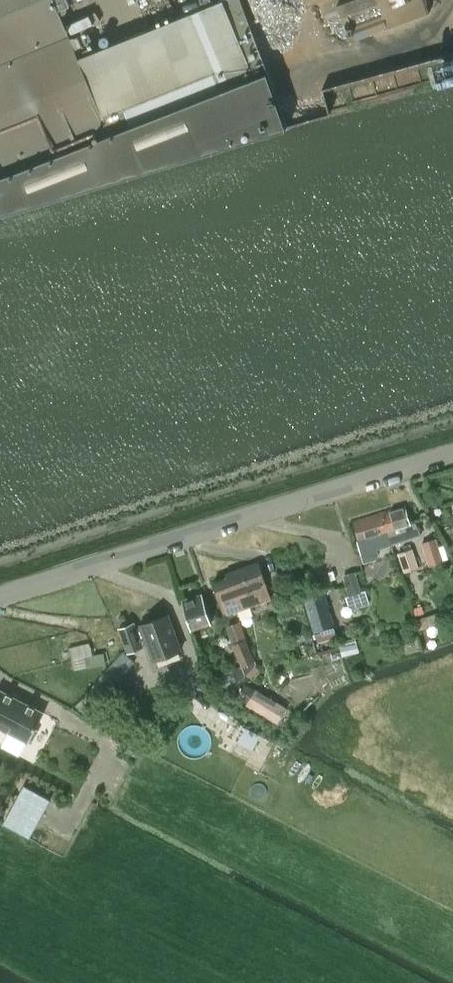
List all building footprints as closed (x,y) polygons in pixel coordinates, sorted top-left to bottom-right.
[(286,128),(284,123),(267,73),(239,0),(225,0),(223,1),(78,60),(54,0),(0,0),(0,215),(286,128)] [(349,41),(429,12),(425,0),(349,0),(336,5),(349,41)] [(381,512),(391,545),(422,536),(415,522),(409,523),(404,506),(381,512)] [(352,521),(362,554),(364,563),(375,559),(379,555),(377,550),(391,545),(381,512),(352,521)] [(420,543),(428,566),(431,565),(434,573),(443,570),(441,562),(444,561),(436,538),(420,543)] [(419,568),(412,548),(397,553),(404,573),(419,568)] [(224,614),(248,606),(271,598),(258,561),(225,573),(227,577),(214,581),(224,614)] [(361,593),(355,571),(343,575),(349,597),(361,593)] [(315,633),(334,627),(322,589),(303,594),(315,633)] [(182,600),(191,628),(210,621),(201,593),(182,600)] [(297,593),(283,598),(285,606),(294,603),(297,611),(303,609),(297,593)] [(430,640),(422,616),(420,617),(417,608),(408,611),(418,643),(430,640)] [(140,625),(153,660),(181,649),(169,615),(140,625)] [(128,652),(139,647),(143,646),(134,622),(119,628),(128,652)] [(239,622),(228,627),(234,642),(245,637),(239,622)] [(233,644),(242,665),(232,670),(237,682),(246,673),(250,677),(258,669),(254,666),(256,665),(254,660),(245,639),(233,644)] [(87,668),(106,663),(103,652),(92,655),(89,643),(68,648),(73,669),(86,666),(87,668)] [(288,708),(256,689),(255,690),(245,684),(237,696),(247,702),(246,705),(278,724),(288,708)] [(28,743),(30,739),(33,741),(38,731),(35,729),(44,713),(0,689),(0,728),(28,743)] [(50,800),(23,786),(2,824),(29,839),(44,810),(50,800)]
